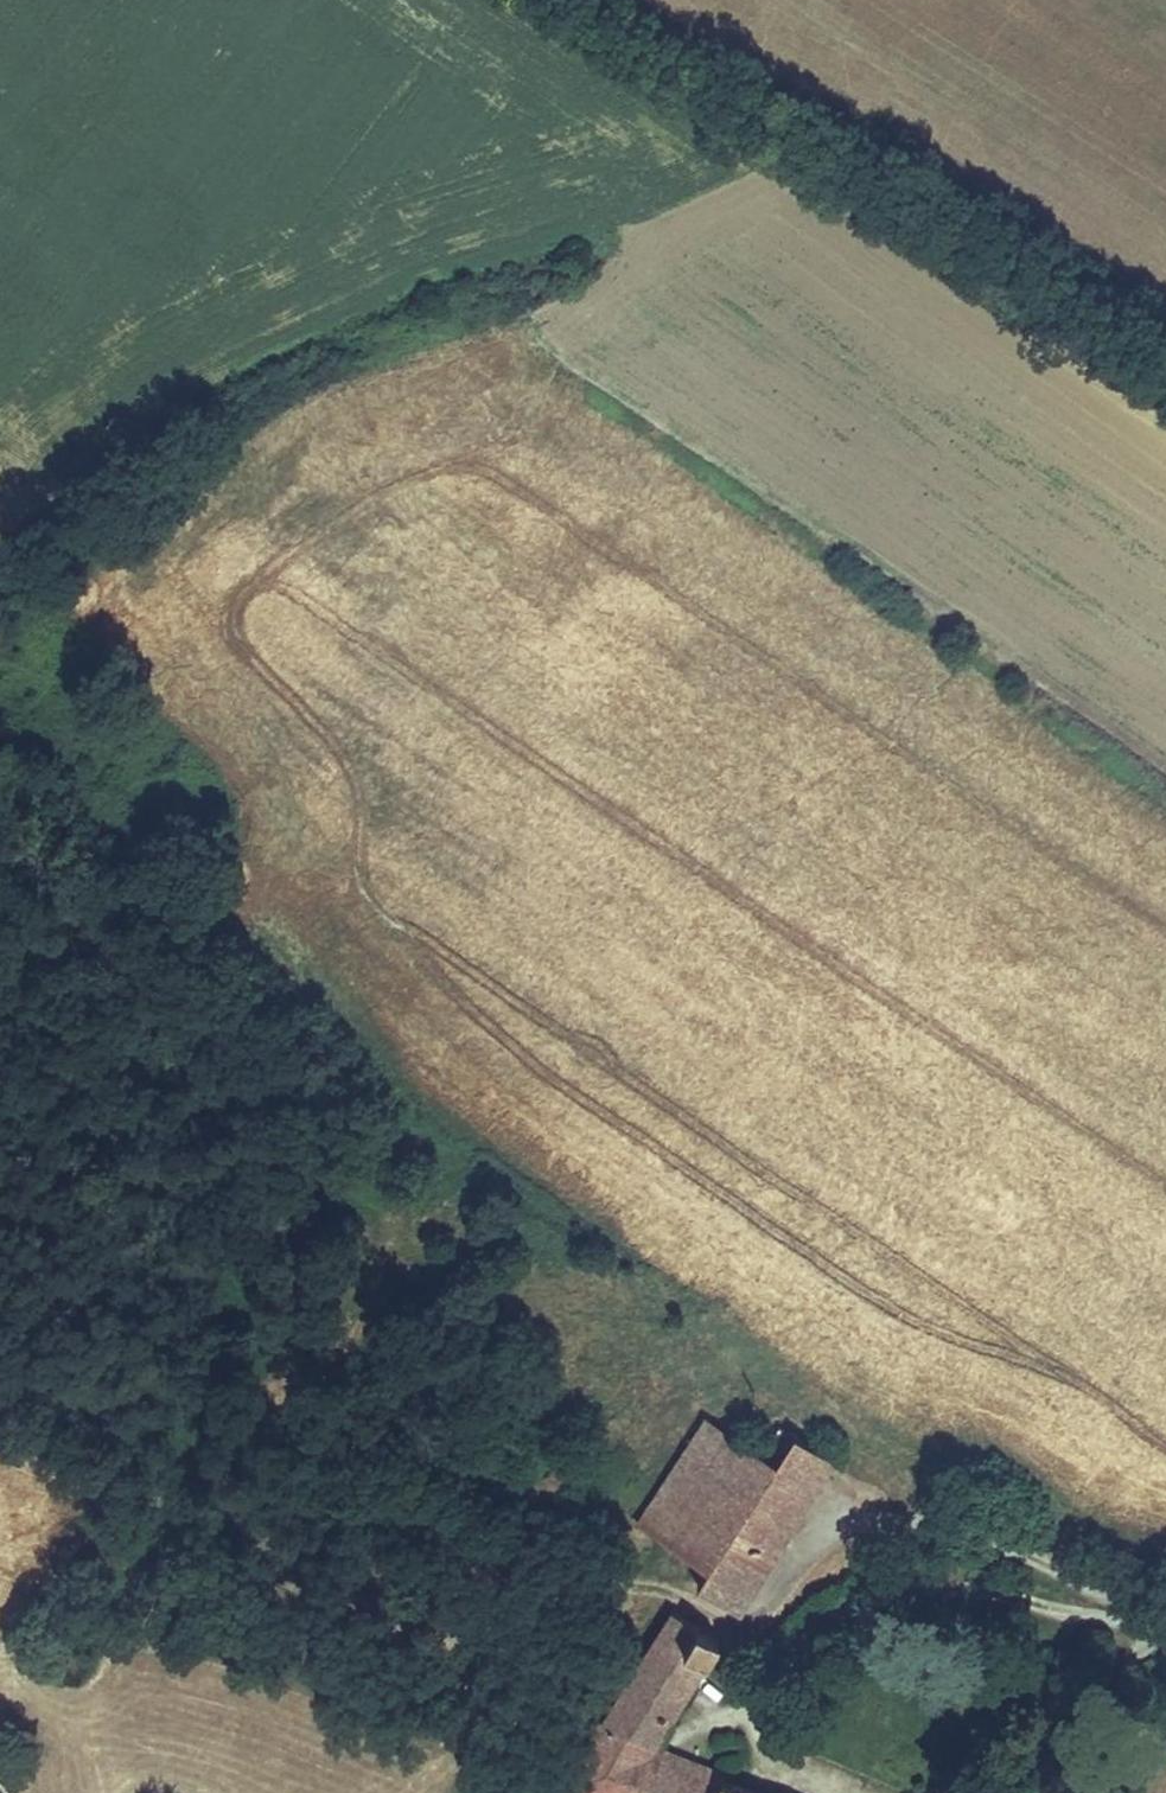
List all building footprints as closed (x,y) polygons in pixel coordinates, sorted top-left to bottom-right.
[(673,1546),(742,1439),(706,1417),(637,1524),(673,1546)] [(738,1611),(833,1458),(794,1433),(776,1461),(761,1452),(742,1439),(673,1546),(707,1567),(697,1584),(738,1611)] [(518,1501),(521,1495),(515,1491),(511,1497),(518,1501)] [(722,1780),(719,1787),(646,1756),(653,1745),(688,1689),(705,1662),(719,1639),(672,1609),(602,1720),(567,1784),(589,1792),(754,1792),(722,1780)] [(724,1774),(653,1745),(646,1756),(719,1787),(722,1780),(724,1774)]
